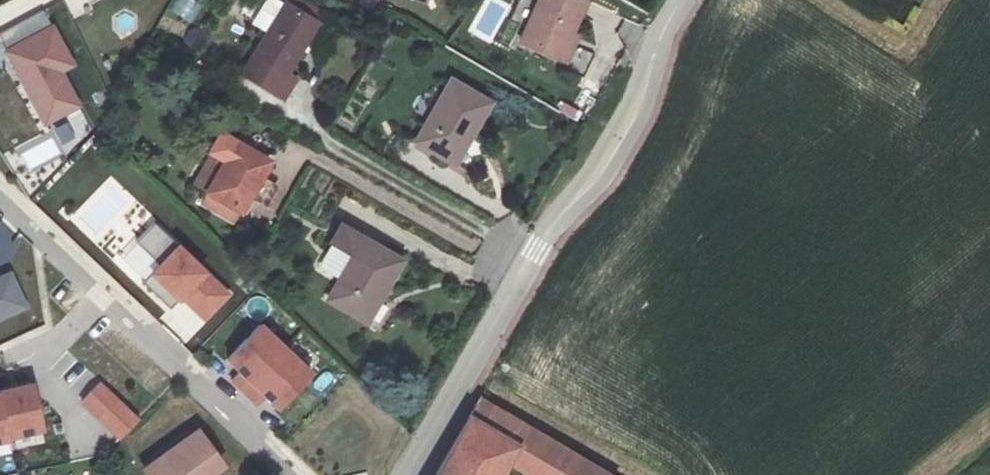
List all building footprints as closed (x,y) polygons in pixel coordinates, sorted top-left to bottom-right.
[(190,23),(205,0),(172,0),(167,8),(190,23)] [(313,0),(293,0),(266,41),(299,63),(318,36),(314,35),(329,10),(313,0)] [(535,31),(573,50),(597,0),(549,0),(535,31)] [(51,28),(6,55),(48,130),(81,111),(61,74),(73,67),(51,28)] [(576,47),(571,65),(587,70),(592,52),(576,47)] [(502,94),(458,67),(421,127),(462,150),(478,124),(483,127),(502,94)] [(269,153),(233,135),(207,186),(241,206),(269,153)] [(414,250),(371,225),(335,285),(373,308),(389,281),(395,284),(414,250)] [(170,247),(138,280),(166,308),(174,300),(200,326),(228,295),(203,271),(199,275),(170,247)] [(22,308),(4,273),(0,275),(0,319),(22,308)] [(255,324),(224,359),(237,374),(230,382),(253,404),(261,394),(274,406),(305,373),(255,324)] [(0,391),(0,452),(51,440),(38,380),(0,391)] [(97,384),(75,404),(114,441),(135,421),(97,384)] [(533,474),(611,474),(480,400),(437,474),(504,474),(511,463),(533,474)] [(230,468),(207,433),(150,468),(155,474),(220,474),(230,468)]
